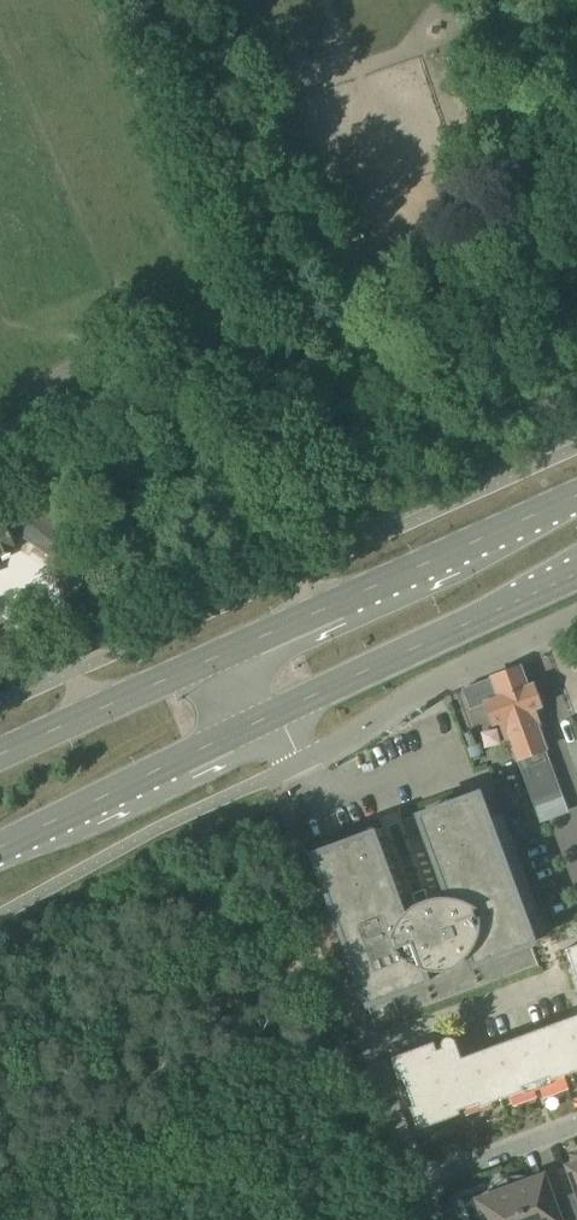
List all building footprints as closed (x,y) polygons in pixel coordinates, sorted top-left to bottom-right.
[(45,555),(69,522),(41,502),(18,535),(45,555)] [(11,552),(9,548),(12,547),(0,519),(0,557),(11,552)] [(528,688),(521,668),(492,678),(492,679),(470,687),(477,707),(486,704),(494,725),(500,722),(507,742),(509,741),(516,760),(517,760),(532,801),(559,791),(545,750),(546,750),(538,730),(540,730),(536,716),(543,714),(533,686),(528,688)] [(532,944),(476,794),(440,807),(449,832),(425,841),(447,901),(402,917),(380,857),(355,866),(346,842),(310,855),(365,1006),(426,983),(422,971),(433,973),(444,972),(442,968),(449,966),(450,970),(459,963),(467,955),(471,967),(532,944)] [(565,950),(566,953),(567,954),(576,982),(576,945),(565,950)] [(390,1058),(417,1131),(576,1072),(576,1016),(491,1047),(460,1059),(459,1057),(454,1043),(454,1042),(453,1042),(453,1041),(452,1041),(452,1040),(451,1040),(451,1039),(450,1039),(449,1039),(448,1038),(447,1038),(446,1038),(445,1039),(444,1039),(443,1039),(443,1040),(442,1040),(442,1041),(441,1041),(441,1042),(440,1042),(440,1043),(440,1044),(440,1045),(440,1046),(440,1047),(440,1048),(441,1049),(435,1051),(433,1046),(432,1043),(390,1058)] [(568,1168),(576,1192),(576,1165),(568,1168)] [(567,1206),(554,1211),(542,1178),(530,1182),(529,1179),(529,1178),(520,1176),(510,1177),(506,1178),(521,1219),(572,1219),(567,1206)] [(506,1178),(501,1180),(493,1186),(487,1193),(488,1194),(490,1197),(478,1201),(485,1219),(521,1219),(506,1178)] [(567,1206),(572,1219),(576,1219),(576,1203),(567,1206)]
